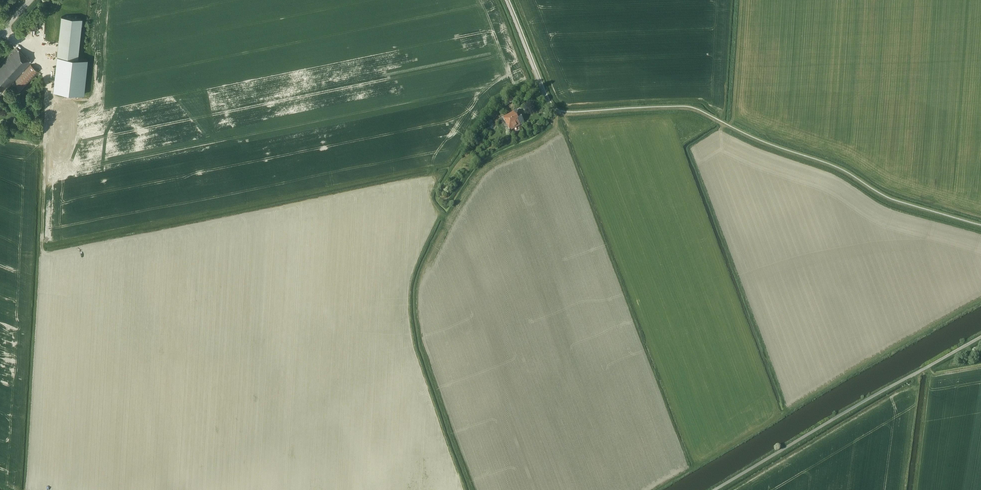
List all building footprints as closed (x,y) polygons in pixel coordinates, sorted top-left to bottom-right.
[(56,66),(53,91),(83,94),(87,59),(78,58),(82,18),(61,16),(58,44),(58,46),(58,51),(57,51),(56,60),(57,60),(56,66)] [(32,62),(16,47),(0,65),(0,91),(1,90),(3,93),(8,88),(8,87),(32,62)] [(31,64),(11,85),(19,93),(39,72),(31,64)] [(515,101),(511,96),(501,102),(504,107),(515,101)] [(525,123),(517,110),(503,117),(510,131),(525,123)]
